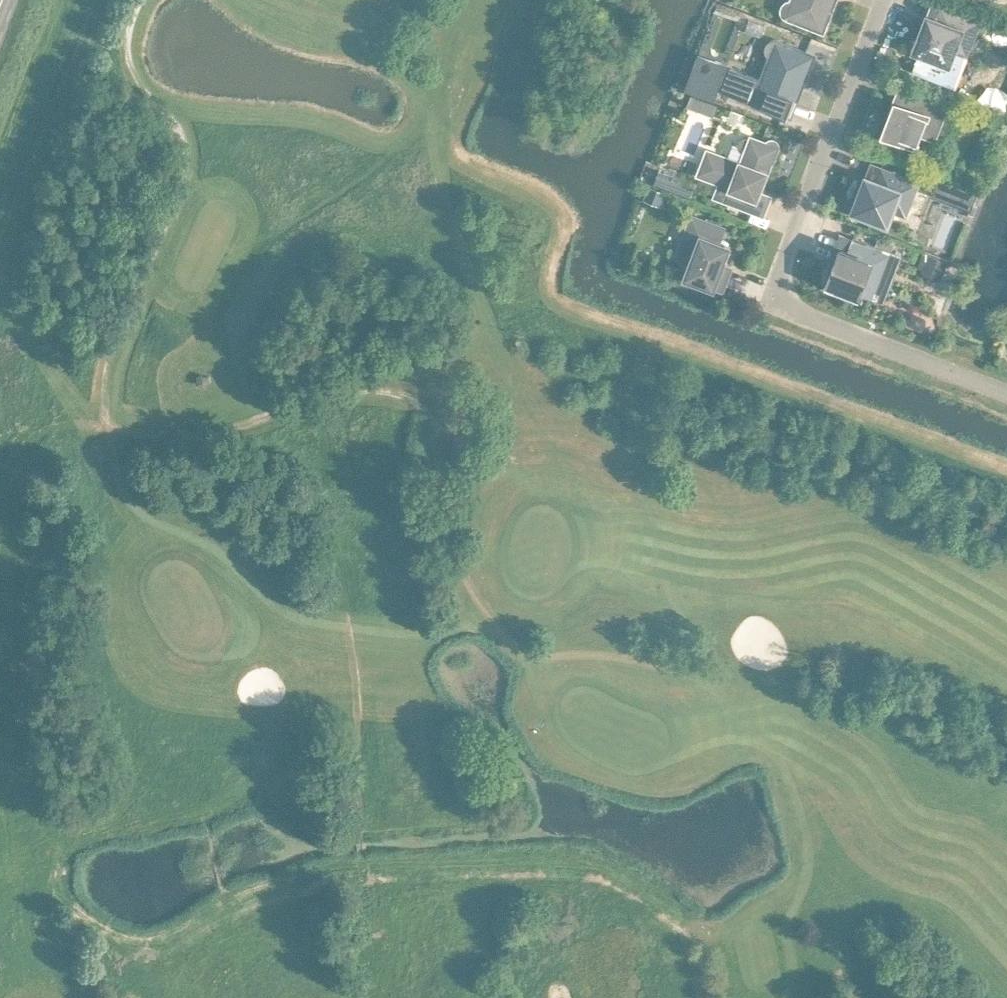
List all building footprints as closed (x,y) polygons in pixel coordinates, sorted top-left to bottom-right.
[(830,39),(843,6),(839,5),(841,0),(807,0),(803,11),(798,11),(794,12),(791,15),(790,19),(790,23),(792,26),(796,28),(811,34),(812,31),(830,39)] [(925,59),(956,71),(968,42),(981,47),(987,31),(951,17),(946,31),(937,28),(925,59)] [(730,101),(793,125),(804,98),(807,99),(819,67),(801,60),(802,56),(787,51),(783,50),(779,51),(776,54),(775,58),(775,62),(777,65),(780,68),(771,91),(739,79),(730,101)] [(707,63),(693,100),(723,111),(737,74),(707,63)] [(913,116),(905,113),(897,133),(894,133),(891,143),(890,146),(891,150),(894,152),(898,152),(901,151),(903,148),(924,156),(929,143),(943,148),(955,116),(918,102),(913,116)] [(700,105),(695,116),(721,126),(725,116),(700,105)] [(725,206),(757,218),(762,204),(764,205),(769,193),(771,194),(780,171),(782,172),(787,158),(787,155),(786,152),(783,149),(780,149),(776,150),(774,153),(760,148),(750,174),(717,161),(708,184),(730,192),(725,206)] [(967,174),(964,184),(977,188),(980,178),(967,174)] [(864,220),(895,232),(906,202),(920,208),(926,192),(889,178),(884,192),(876,188),(864,220)] [(946,190),(940,206),(979,220),(985,204),(946,190)] [(657,197),(652,209),(669,216),(674,203),(657,197)] [(697,286),(731,299),(736,285),(726,281),(735,258),(726,254),(733,238),(701,226),(688,262),(703,269),(697,286)] [(887,247),(883,257),(899,263),(903,253),(887,247)] [(888,290),(899,263),(883,257),(862,249),(857,263),(849,259),(843,275),(840,274),(834,290),(834,294),(835,298),(838,301),(842,303),(846,302),(850,300),(852,297),(868,303),(875,285),(888,290)] [(931,280),(937,265),(932,263),(926,278),(931,280)] [(956,273),(937,265),(931,280),(930,283),(948,291),(956,273)]
